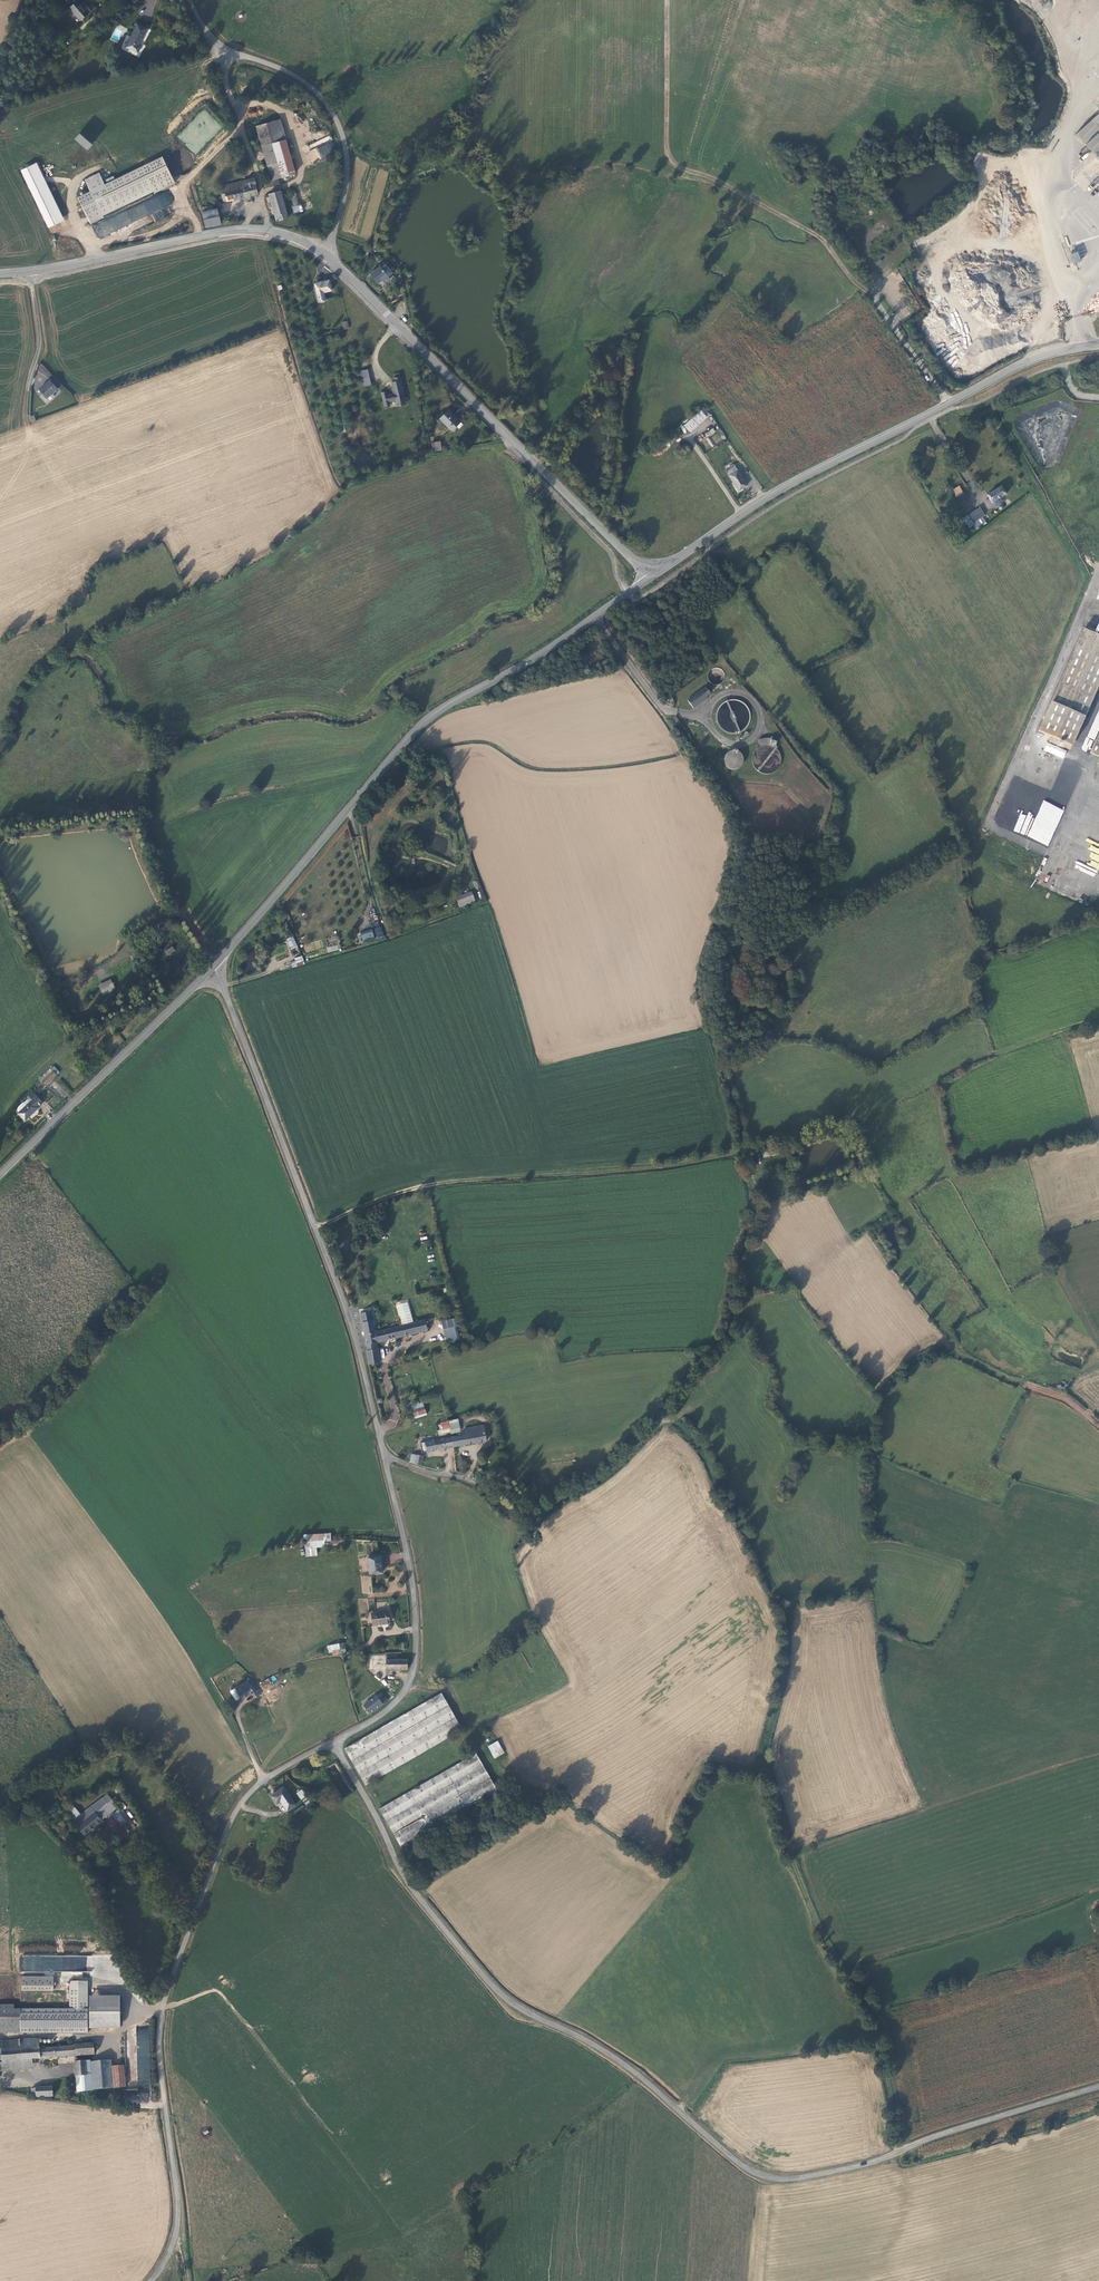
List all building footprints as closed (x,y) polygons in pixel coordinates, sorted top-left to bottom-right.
[(69,8),(80,21),(92,10),(87,5),(84,8),(78,0),(69,8)] [(243,18),(239,18),(239,22),(247,21),(246,13),(242,13),(243,18)] [(126,47),(138,53),(141,47),(139,45),(148,28),(138,23),(126,47)] [(1098,157),(1098,158),(1098,113),(1077,133),(1098,157)] [(256,126),(272,180),(278,178),(296,173),(286,139),(283,140),(277,120),(256,126)] [(79,133),(74,139),(87,151),(92,145),(79,133)] [(331,154),(327,145),(317,149),(321,158),(331,154)] [(162,157),(142,166),(154,191),(155,193),(175,183),(162,157)] [(1098,157),(1090,164),(1096,170),(1098,167),(1098,158),(1098,157)] [(90,191),(102,216),(154,191),(142,166),(105,185),(99,173),(85,180),(90,191)] [(1079,187),(1087,180),(1083,175),(1075,182),(1079,187)] [(224,202),(258,194),(255,180),(253,178),(223,185),(225,194),(221,195),(224,202)] [(288,218),(280,190),(266,194),(268,202),(271,202),(272,208),(276,221),(277,221),(288,218)] [(90,191),(78,198),(90,224),(103,218),(102,216),(90,191)] [(295,213),(301,212),(296,193),(291,194),(294,206),(292,206),(295,213)] [(202,212),(206,227),(221,224),(218,208),(213,209),(202,212)] [(375,248),(379,234),(376,232),(371,247),(375,248)] [(1078,251),(1070,254),(1073,264),(1082,262),(1078,251)] [(390,278),(388,275),(381,266),(370,274),(377,283),(382,280),(384,283),(390,278)] [(315,283),(319,302),(326,300),(324,292),(332,290),(329,280),(315,283)] [(1055,331),(1053,328),(1026,339),(1030,346),(1033,345),(1031,341),(1055,331)] [(1031,341),(1033,345),(1035,349),(1059,340),(1055,331),(1031,341)] [(36,376),(44,383),(52,374),(40,364),(35,370),(39,373),(36,376)] [(360,371),(362,379),(370,377),(368,369),(360,371)] [(64,387),(54,377),(50,380),(58,388),(60,391),(64,387)] [(364,386),(371,385),(370,377),(362,379),(364,386)] [(47,403),(55,396),(52,393),(58,388),(50,380),(39,390),(43,394),(41,396),(47,403)] [(381,392),(385,407),(390,405),(389,402),(396,400),(397,406),(404,404),(401,388),(404,387),(402,380),(400,380),(395,381),(391,382),(394,393),(388,395),(387,391),(381,392)] [(710,416),(704,408),(701,410),(702,412),(686,424),(691,431),(710,416)] [(440,418),(452,430),(456,426),(460,422),(449,410),(440,418)] [(433,451),(442,450),(441,441),(432,442),(433,451)] [(747,485),(734,465),(727,470),(735,482),(734,484),(739,492),(744,488),(744,487),(747,485)] [(960,483),(954,487),(959,494),(964,491),(960,483)] [(1003,484),(988,493),(993,501),(1007,492),(1003,484)] [(981,505),(964,515),(969,523),(974,520),(983,514),(986,513),(981,505)] [(983,514),(974,520),(977,526),(987,520),(983,514)] [(1067,747),(1098,677),(1098,631),(1083,624),(1037,727),(1049,732),(1047,737),(1067,747)] [(707,640),(703,644),(709,651),(713,647),(707,640)] [(702,690),(707,697),(711,694),(706,687),(702,690)] [(702,690),(688,701),(694,709),(708,698),(707,697),(702,690)] [(1088,749),(1098,755),(1098,725),(1088,749)] [(775,749),(778,743),(762,736),(750,767),(774,777),(784,752),(775,749)] [(743,750),(725,750),(725,768),(743,768),(743,750)] [(470,894),(455,900),(457,908),(473,903),(470,894)] [(374,928),(377,938),(384,936),(381,926),(374,928)] [(297,949),(291,935),(283,939),(289,953),(297,949)] [(368,935),(357,938),(359,944),(370,941),(368,935)] [(172,948),(165,953),(168,957),(175,952),(172,948)] [(296,968),(304,965),(300,957),(293,960),(294,964),(296,968)] [(104,995),(117,989),(111,979),(99,985),(104,995)] [(53,1072),(44,1080),(49,1085),(57,1078),(53,1072)] [(31,1089),(27,1093),(33,1101),(30,1103),(28,1101),(25,1103),(24,1103),(19,1108),(18,1110),(20,1113),(19,1114),(25,1121),(43,1103),(31,1089)] [(398,1306),(403,1327),(415,1324),(408,1304),(398,1306)] [(368,1346),(378,1344),(428,1331),(426,1321),(415,1324),(403,1327),(376,1334),(371,1313),(360,1316),(366,1338),(368,1346)] [(456,1329),(446,1331),(449,1344),(460,1341),(456,1329)] [(368,1346),(369,1352),(379,1350),(378,1344),(368,1346)] [(371,1367),(372,1367),(381,1365),(379,1350),(369,1352),(368,1353),(371,1367)] [(423,1403),(412,1406),(416,1417),(426,1415),(423,1403)] [(445,1412),(438,1414),(433,1415),(435,1424),(447,1422),(445,1412)] [(448,1421),(451,1434),(461,1432),(458,1418),(448,1421)] [(303,1437),(307,1435),(300,1422),(292,1427),(297,1436),(291,1439),(297,1449),(307,1443),(303,1437)] [(438,1435),(449,1432),(447,1422),(435,1424),(438,1435)] [(486,1442),(483,1428),(462,1431),(463,1437),(450,1439),(452,1448),(486,1442)] [(450,1439),(424,1443),(426,1452),(452,1448),(450,1439)] [(416,1456),(414,1464),(420,1466),(422,1457),(416,1456)] [(302,1537),(304,1550),(347,1544),(346,1538),(331,1540),(330,1532),(302,1537)] [(372,1576),(385,1575),(383,1558),(370,1560),(372,1576)] [(390,1615),(372,1617),(374,1628),(391,1626),(390,1615)] [(343,1651),(335,1653),(336,1659),(345,1658),(343,1651)] [(406,1662),(386,1663),(387,1672),(406,1671),(406,1662)] [(258,1690),(257,1691),(256,1690),(253,1691),(250,1685),(252,1683),(251,1680),(235,1687),(240,1699),(252,1693),(254,1698),(261,1694),(258,1690)] [(441,1693),(347,1748),(368,1785),(463,1730),(441,1693)] [(382,1706),(386,1703),(381,1696),(377,1699),(382,1706)] [(369,1716),(382,1706),(377,1699),(376,1698),(363,1707),(369,1716)] [(500,1744),(489,1751),(495,1762),(507,1755),(500,1744)] [(475,1753),(380,1808),(401,1844),(496,1789),(475,1753)] [(286,1788),(273,1798),(280,1806),(292,1797),(286,1788)] [(307,1791),(302,1795),(306,1801),(311,1797),(307,1791)] [(118,1808),(112,1800),(78,1826),(77,1828),(82,1835),(101,1821),(100,1820),(117,1809),(118,1808)] [(117,1810),(131,1830),(135,1827),(121,1808),(117,1810)] [(21,1955),(20,1970),(68,1972),(69,1957),(60,1957),(60,1956),(21,1955)] [(53,1976),(22,1976),(23,1991),(53,1991),(53,1976)] [(21,2033),(21,2034),(88,2033),(88,1982),(70,1982),(70,2010),(14,2010),(14,2006),(0,2006),(0,2033),(21,2033)] [(32,2060),(41,2059),(94,2054),(93,2044),(72,2045),(72,2048),(44,2050),(44,2047),(40,2047),(39,2039),(1,2041),(1,2049),(0,2049),(0,2062),(32,2060)] [(92,2090),(137,2086),(135,2066),(118,2066),(118,2059),(92,2061),(93,2075),(76,2076),(77,2093),(92,2092),(92,2090)] [(0,2062),(0,2072),(33,2069),(32,2060),(0,2062)] [(93,2075),(92,2061),(75,2063),(76,2076),(93,2075)] [(37,2098),(53,2096),(53,2087),(36,2088),(37,2098)]
